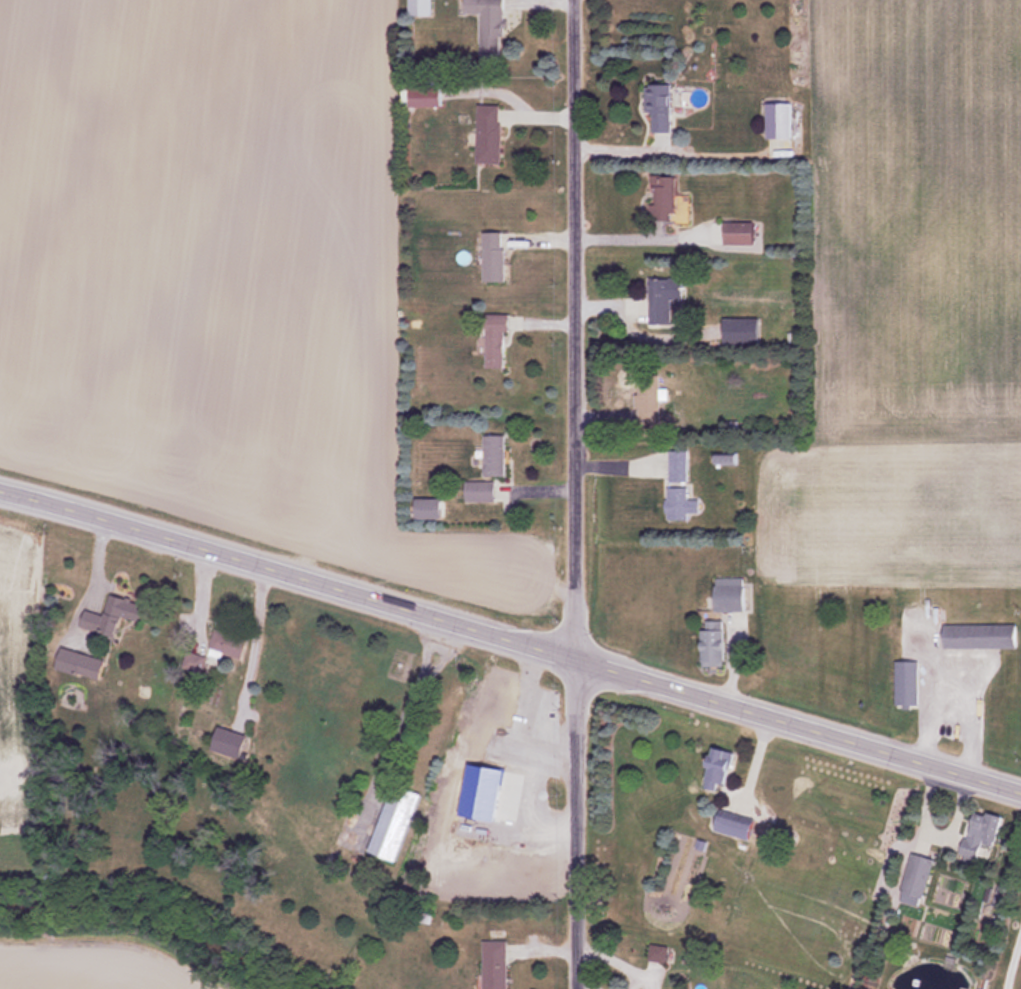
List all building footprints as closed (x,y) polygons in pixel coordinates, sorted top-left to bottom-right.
[(434,0),(411,0),(411,14),(434,14),(434,0)] [(465,13),(482,14),(481,58),(505,58),(506,0),(466,0),(465,13)] [(672,84),(649,84),(649,131),(672,131),(672,84)] [(414,106),(447,106),(447,87),(414,87),(414,106)] [(795,102),(770,102),(770,137),(795,137),(795,102)] [(505,162),(505,104),(480,104),(480,162),(505,162)] [(652,200),(653,222),(684,222),(683,173),(654,174),(655,200),(652,200)] [(728,243),(759,243),(759,221),(728,221),(728,243)] [(507,231),(486,231),(486,281),(507,281),(507,231)] [(683,300),(683,278),(652,278),(652,324),(675,324),(675,300),(683,300)] [(511,314),(490,313),(488,367),(510,368),(511,314)] [(763,319),(728,319),(728,343),(763,343),(763,319)] [(508,476),(508,435),(486,435),(486,476),(508,476)] [(691,499),(691,450),(670,450),(669,520),(691,521),(691,514),(702,514),(702,499),(691,499)] [(499,481),(468,481),(468,502),(499,502),(499,481)] [(445,498),(419,498),(419,519),(445,519),(445,498)] [(750,585),(718,585),(718,610),(750,610),(750,585)] [(83,627),(120,638),(126,616),(144,622),(149,604),(112,593),(106,614),(88,609),(83,627)] [(705,661),(745,661),(745,628),(727,628),(727,621),(705,621),(705,661)] [(1020,623),(944,623),(944,648),(1020,648),(1020,623)] [(249,636),(217,625),(211,646),(243,657),(249,636)] [(108,657),(63,649),(59,669),(104,677),(108,657)] [(896,704),(920,704),(920,660),(896,660),(896,704)] [(250,734),(222,726),(216,747),(243,755),(250,734)] [(704,785),(718,790),(721,781),(730,784),(740,753),(717,745),(704,785)] [(374,853),(403,861),(422,792),(394,784),(374,853)] [(993,849),(1005,816),(977,807),(961,854),(979,860),(984,846),(993,849)] [(756,841),(761,821),(722,809),(716,829),(756,841)] [(927,896),(935,857),(914,852),(905,891),(927,896)] [(486,988),(510,988),(510,941),(486,941),(486,988)] [(667,963),(670,947),(653,944),(650,959),(667,963)]
